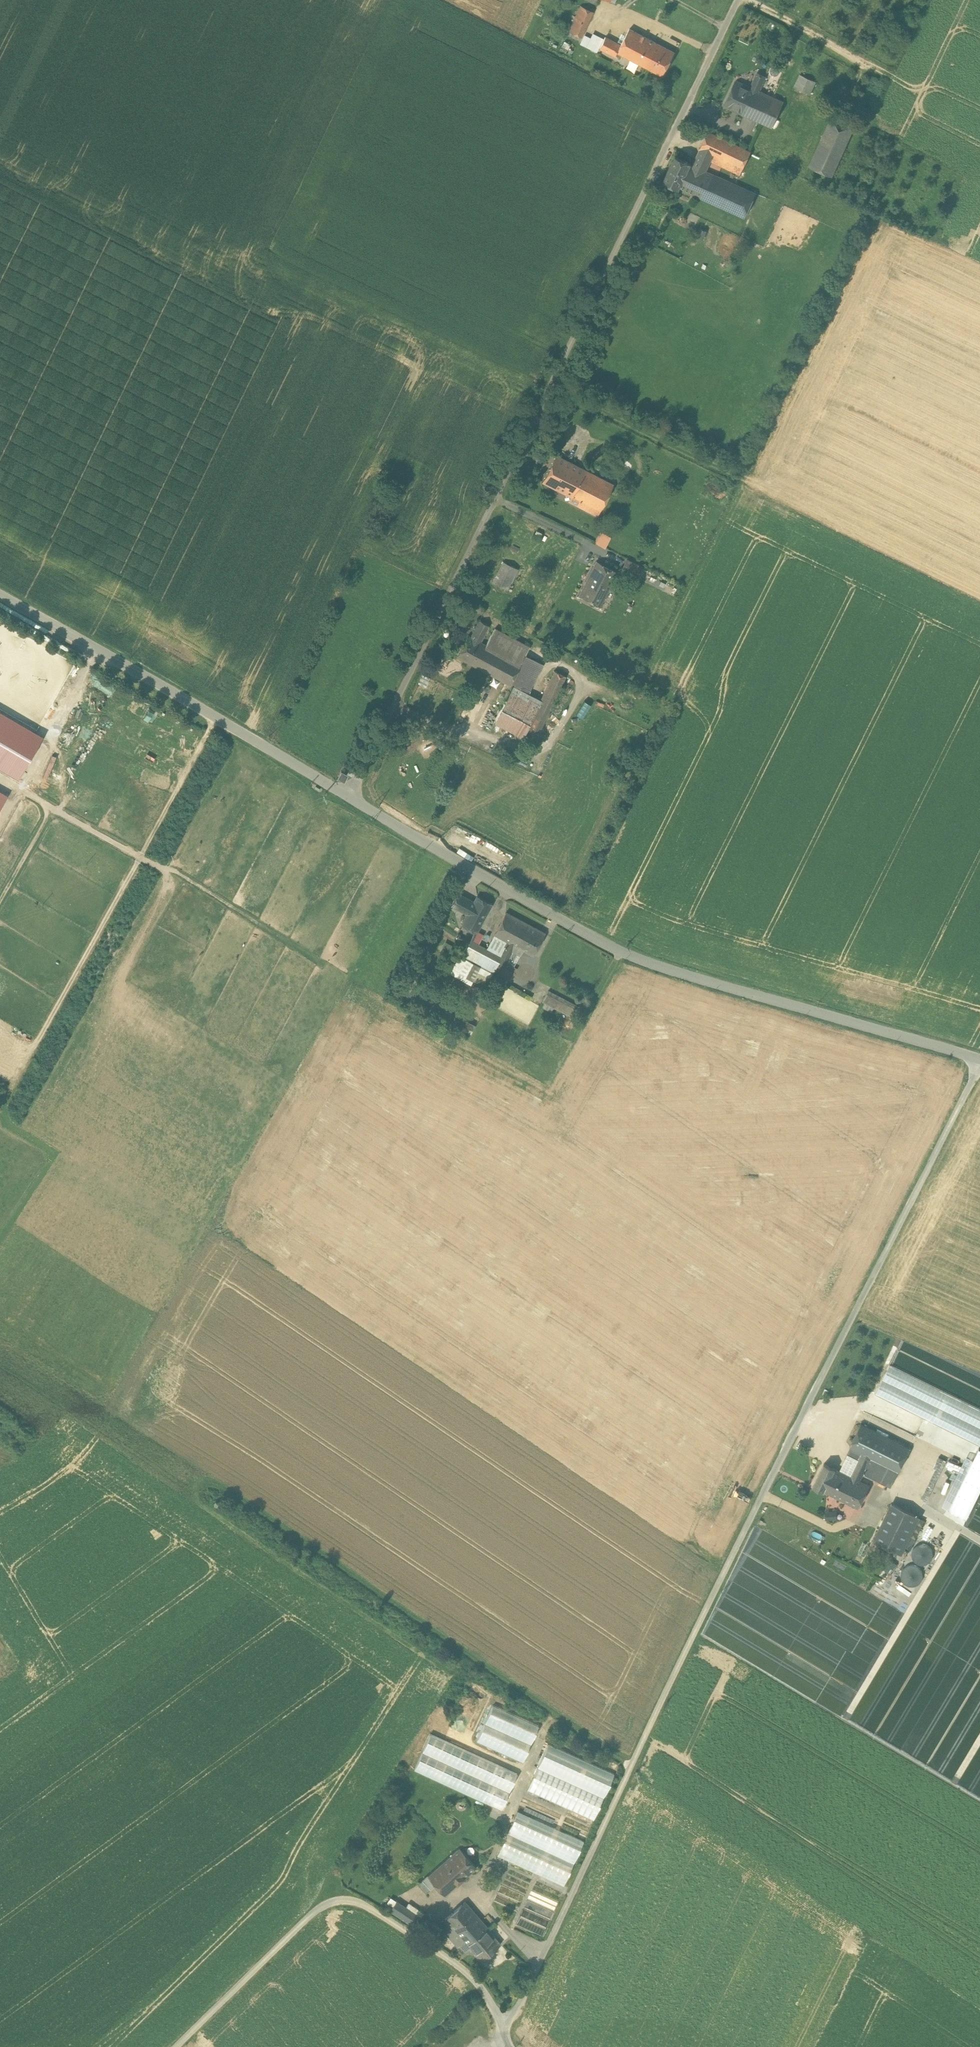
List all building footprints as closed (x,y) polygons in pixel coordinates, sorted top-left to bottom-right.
[(580,5),(568,31),(569,31),(581,37),(582,37),(594,12),(580,5)] [(777,25),(772,22),(769,28),(774,31),(777,25)] [(675,52),(631,29),(622,45),(618,53),(662,76),(675,52)] [(581,37),(569,31),(567,35),(579,41),(581,37)] [(590,39),(586,48),(596,52),(602,39),(592,34),(590,39)] [(586,48),(590,39),(584,36),(580,45),(586,48)] [(622,45),(606,37),(599,49),(616,57),(618,53),(622,45)] [(564,40),(561,46),(567,49),(570,43),(564,40)] [(816,82),(800,74),(794,86),(810,94),(816,82)] [(765,79),(757,75),(751,86),(760,90),(765,79)] [(751,86),(739,80),(726,105),(747,115),(760,90),(751,86)] [(771,96),(760,90),(747,115),(759,121),(767,105),(771,96)] [(784,102),(771,96),(767,105),(780,111),(784,102)] [(780,111),(767,105),(759,121),(772,127),(780,111)] [(831,120),(809,165),(832,177),(854,131),(831,120)] [(751,151),(709,131),(701,148),(709,152),(724,159),(721,166),(739,175),(751,151)] [(701,148),(692,164),(701,169),(706,159),(709,152),(701,148)] [(724,159),(709,152),(706,159),(721,166),(724,159)] [(692,164),(676,156),(664,180),(681,188),(692,164)] [(692,164),(681,188),(690,192),(701,169),(692,164)] [(755,195),(701,169),(690,192),(744,219),(755,195)] [(704,239),(707,230),(699,227),(696,236),(704,239)] [(585,469),(556,455),(543,481),(571,496),(585,469)] [(613,484),(585,469),(571,496),(569,500),(597,515),(613,484)] [(542,533),(537,530),(534,538),(538,540),(542,533)] [(601,532),(595,542),(605,547),(610,537),(601,532)] [(637,577),(643,566),(627,558),(622,569),(637,577)] [(597,560),(579,595),(600,606),(618,572),(597,560)] [(517,568),(504,562),(493,583),(507,589),(517,568)] [(479,620),(471,636),(481,641),(489,625),(479,620)] [(530,647),(495,628),(486,644),(514,659),(521,663),(525,655),(530,647)] [(471,636),(468,635),(457,656),(503,680),(514,659),(486,644),(481,641),(471,636)] [(521,663),(514,659),(503,680),(514,686),(528,693),(543,664),(525,655),(521,663)] [(540,699),(529,694),(512,730),(535,741),(566,676),(554,670),(540,699)] [(528,693),(514,686),(496,722),(512,730),(529,694),(528,693)] [(344,778),(347,772),(341,769),(338,775),(344,778)] [(470,899),(459,893),(452,905),(464,911),(470,899)] [(474,902),(470,899),(464,911),(468,913),(463,923),(462,924),(463,924),(476,931),(477,931),(491,904),(477,897),(477,896),(477,897),(474,902)] [(544,933),(505,912),(494,933),(495,933),(515,945),(510,954),(513,956),(515,952),(520,954),(523,949),(533,954),(544,933)] [(515,945),(495,933),(487,948),(470,940),(469,943),(470,943),(464,956),(479,964),(477,968),(488,974),(490,970),(493,971),(497,962),(504,966),(506,961),(510,954),(515,945)] [(514,966),(520,954),(515,952),(513,956),(510,954),(506,961),(507,962),(514,966)] [(461,954),(451,972),(469,982),(477,968),(479,964),(464,956),(461,954)] [(509,980),(514,973),(504,967),(507,962),(506,961),(504,966),(497,962),(493,971),(509,980)] [(514,966),(507,962),(504,967),(514,973),(517,968),(514,966)] [(576,1005),(548,990),(542,1001),(559,1010),(570,1015),(575,1005),(576,1005)] [(556,1021),(559,1016),(545,1009),(542,1014),(556,1021)] [(469,1021),(458,1016),(452,1027),(463,1032),(469,1021)] [(890,1364),(883,1379),(979,1426),(979,1408),(890,1364)] [(883,1379),(876,1394),(979,1444),(979,1426),(883,1379)] [(875,1397),(869,1409),(979,1463),(979,1448),(875,1397)] [(910,1448),(861,1424),(850,1446),(851,1447),(862,1452),(871,1457),(899,1470),(910,1448)] [(862,1452),(851,1447),(848,1454),(859,1459),(862,1452)] [(938,1450),(927,1480),(947,1487),(953,1470),(958,1472),(963,1460),(952,1456),(953,1455),(938,1450)] [(859,1459),(851,1476),(849,1475),(838,1498),(841,1499),(858,1507),(864,1494),(876,1500),(880,1490),(860,1480),(863,1473),(871,1457),(862,1452),(859,1459)] [(859,1459),(848,1454),(840,1470),(849,1475),(851,1476),(859,1459)] [(899,1470),(871,1457),(863,1473),(891,1487),(899,1470)] [(840,1470),(824,1463),(813,1486),(838,1498),(849,1475),(840,1470)] [(919,1516),(892,1503),(874,1539),(901,1552),(919,1516)] [(924,1542),(913,1558),(924,1566),(935,1550),(924,1542)] [(905,1585),(920,1582),(916,1564),(901,1567),(905,1585)] [(491,1704),(477,1741),(525,1759),(539,1723),(491,1704)] [(614,1774),(548,1744),(538,1767),(603,1797),(614,1774)] [(480,1757),(465,1750),(452,1777),(468,1785),(480,1757)] [(519,1774),(484,1758),(477,1773),(512,1790),(519,1774)] [(603,1797),(538,1767),(528,1789),(593,1819),(603,1797)] [(511,1793),(475,1777),(468,1792),(504,1808),(511,1793)] [(584,1841),(518,1811),(498,1854),(564,1885),(584,1841)] [(459,1847),(428,1875),(436,1884),(445,1895),(476,1867),(459,1847)] [(436,1884),(428,1875),(423,1880),(431,1889),(436,1884)] [(431,1889),(423,1880),(418,1884),(426,1893),(431,1889)] [(422,1917),(396,1900),(392,1908),(390,1911),(415,1927),(422,1917)] [(465,1902),(439,1925),(443,1930),(458,1946),(458,1947),(460,1945),(485,1924),(465,1902)] [(485,1924),(460,1945),(465,1951),(470,1947),(481,1961),(501,1943),(485,1924)] [(458,1946),(443,1930),(438,1935),(452,1951),(458,1946)]
